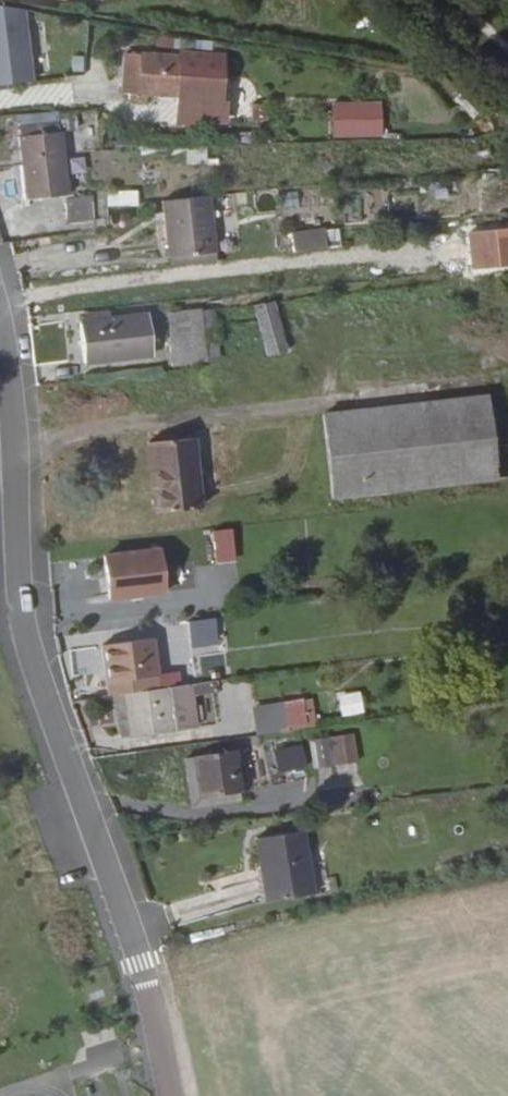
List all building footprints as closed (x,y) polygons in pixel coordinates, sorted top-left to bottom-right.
[(25,10),(0,5),(0,85),(33,83),(25,10)] [(174,97),(179,63),(124,54),(119,89),(136,90),(134,95),(142,98),(143,91),(174,97)] [(180,62),(179,63),(174,97),(170,124),(218,130),(221,113),(215,112),(222,67),(180,62)] [(328,101),(328,137),(379,136),(378,100),(328,101)] [(68,195),(62,131),(15,134),(20,199),(68,195)] [(205,163),(204,146),(183,147),(183,164),(205,163)] [(104,208),(135,205),(134,190),(103,193),(104,208)] [(60,198),(66,225),(93,219),(87,192),(60,198)] [(203,198),(171,201),(176,259),(207,257),(203,198)] [(466,267),(507,266),(507,229),(465,230),(466,267)] [(330,256),(340,255),(339,236),(328,237),(330,256)] [(296,259),(330,256),(328,237),(295,240),(296,259)] [(208,266),(207,257),(176,259),(177,269),(208,266)] [(299,349),(294,302),(294,297),(275,299),(276,304),(280,350),(299,349)] [(182,334),(184,360),(222,356),(217,309),(203,311),(205,331),(182,334)] [(91,362),(160,354),(158,315),(86,322),(91,362)] [(330,495),(495,477),(485,394),(321,412),(330,495)] [(144,444),(154,513),(198,507),(189,438),(144,444)] [(169,593),(166,552),(108,557),(112,598),(169,593)] [(219,637),(216,615),(189,618),(191,640),(219,637)] [(220,643),(219,637),(191,640),(192,646),(220,643)] [(123,694),(124,694),(163,690),(154,639),(104,646),(108,686),(112,686),(113,695),(115,695),(123,694)] [(225,703),(244,701),(243,683),(223,685),(225,703)] [(219,684),(190,687),(191,698),(221,695),(219,684)] [(124,694),(123,694),(128,739),(195,731),(190,687),(163,690),(124,694)] [(337,717),(361,712),(356,690),(332,695),(337,717)] [(123,694),(115,695),(120,739),(128,739),(123,694)] [(284,703),(254,707),(258,735),(287,732),(284,703)] [(318,742),(321,770),(363,765),(360,738),(318,742)] [(308,748),(280,751),(283,772),(310,769),(308,748)] [(239,750),(185,757),(190,803),(236,798),(236,795),(244,793),(239,750)] [(299,843),(253,848),(261,913),(307,908),(299,843)]
